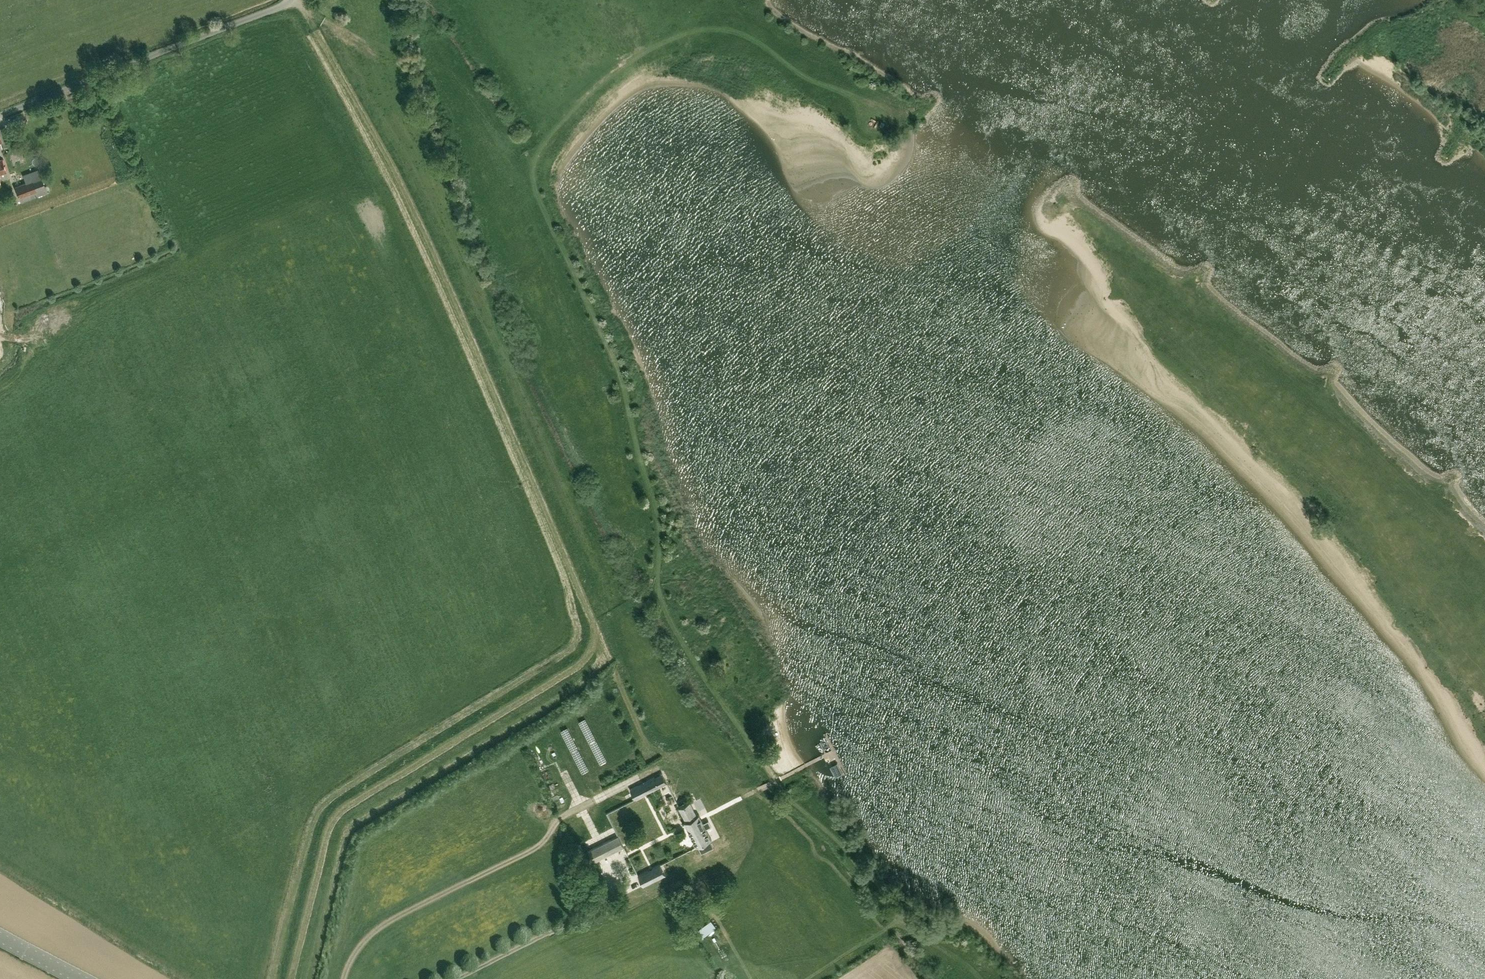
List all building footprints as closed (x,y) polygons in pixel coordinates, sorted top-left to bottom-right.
[(1,142),(2,147),(9,145),(4,127),(0,128),(0,142),(1,142)] [(47,192),(40,171),(38,168),(22,174),(25,182),(15,186),(21,202),(47,192)] [(631,789),(635,799),(667,783),(662,773),(631,789)] [(685,822),(697,847),(712,839),(699,815),(697,816),(690,802),(680,807),(687,821),(685,822)] [(593,861),(624,846),(618,835),(588,851),(593,861)] [(643,886),(665,875),(660,865),(639,876),(643,886)] [(711,919),(697,929),(703,937),(716,927),(711,919)]
